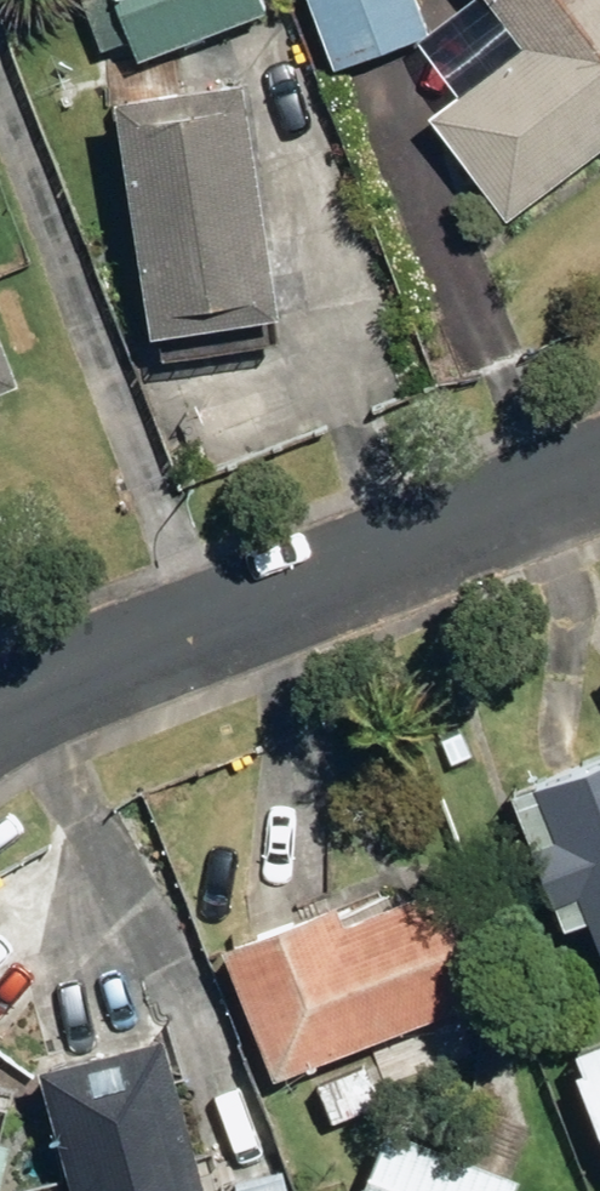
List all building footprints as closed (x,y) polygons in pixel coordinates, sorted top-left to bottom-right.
[(131,57),(258,7),(256,0),(108,0),(131,57)] [(325,64),(421,30),(410,0),(302,0),(325,64)] [(497,212),(599,134),(599,0),(483,0),(513,38),(419,110),(497,212)] [(103,89),(142,325),(268,305),(229,68),(103,89)] [(9,378),(0,355),(0,381),(9,378)] [(599,950),(599,750),(510,785),(553,893),(564,922),(586,914),(599,950)] [(221,938),(272,1072),(476,994),(434,884),(393,900),(389,891),(344,908),(337,893),(221,938)] [(162,1030),(43,1060),(76,1183),(44,1190),(203,1190),(162,1030)] [(599,1132),(599,1036),(575,1046),(582,1064),(574,1068),(599,1132)] [(318,1078),(335,1117),(381,1099),(364,1059),(318,1078)] [(516,1173),(511,1171),(529,1126),(475,1104),(457,1149),(388,1121),(360,1190),(509,1190),(516,1173)] [(9,1139),(0,1137),(0,1175),(9,1139)] [(259,1190),(288,1190),(283,1172),(256,1181),(259,1190)]
